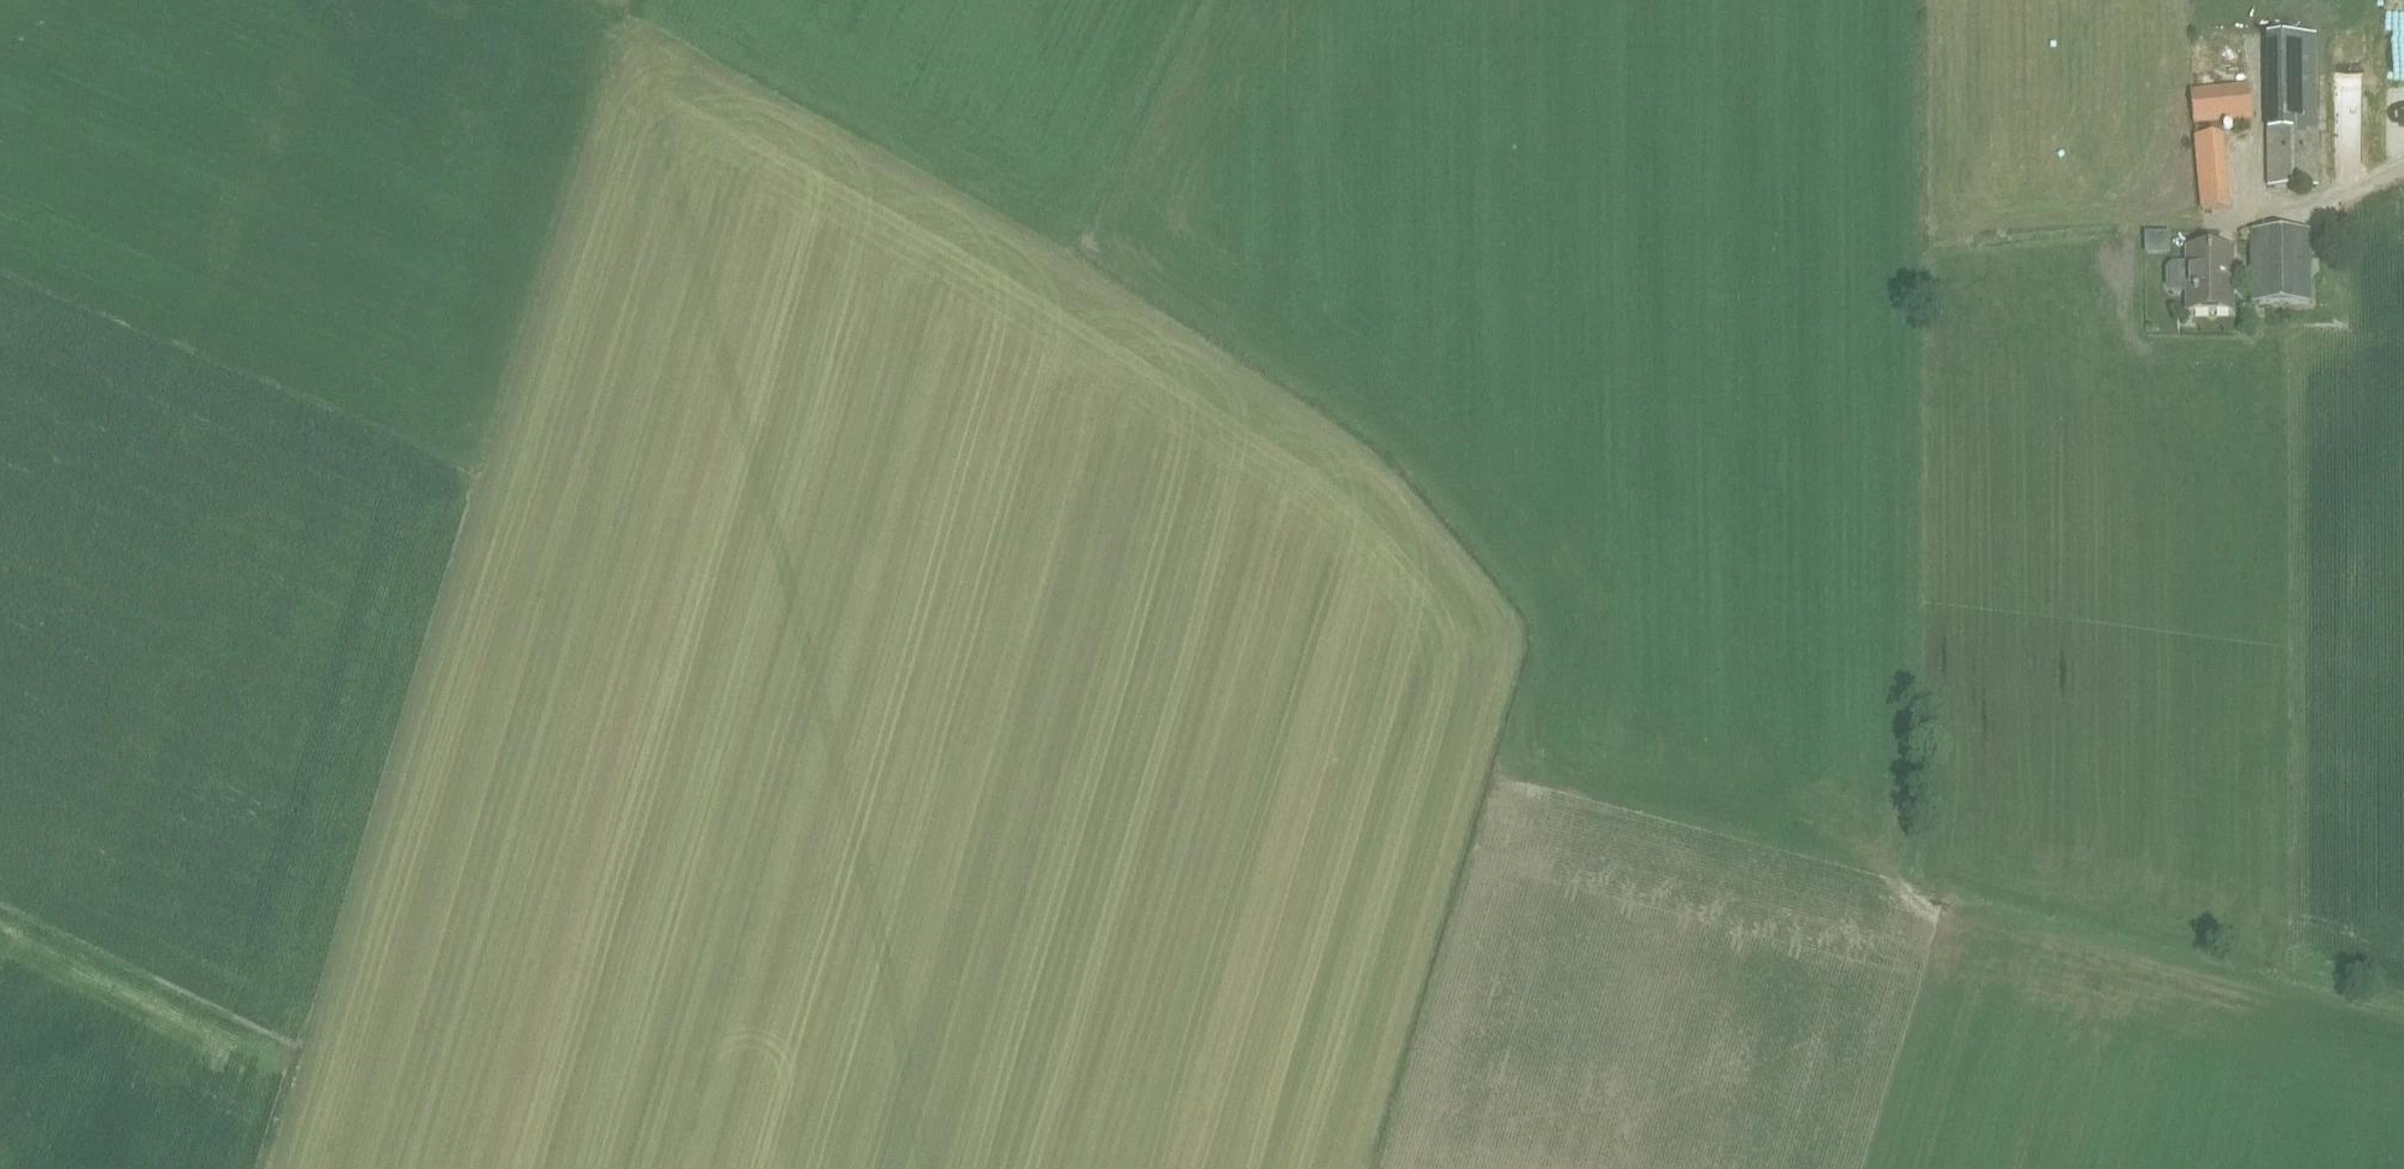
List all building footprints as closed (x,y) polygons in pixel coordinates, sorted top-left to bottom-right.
[(2276,33),(2276,131),(2306,131),(2306,105),(2326,105),(2326,32),(2276,33)] [(2195,124),(2224,122),(2252,119),(2249,88),(2192,93),(2195,124)] [(2201,211),(2231,208),(2224,122),(2192,125),(2201,211)] [(2318,134),(2269,135),(2269,187),(2318,187),(2318,134)] [(2311,231),(2253,231),(2252,303),(2310,303),(2311,231)] [(2173,291),(2187,291),(2188,312),(2233,311),(2233,277),(2227,277),(2226,248),(2187,248),(2187,265),(2173,265),(2168,270),(2168,287),(2173,291)]
